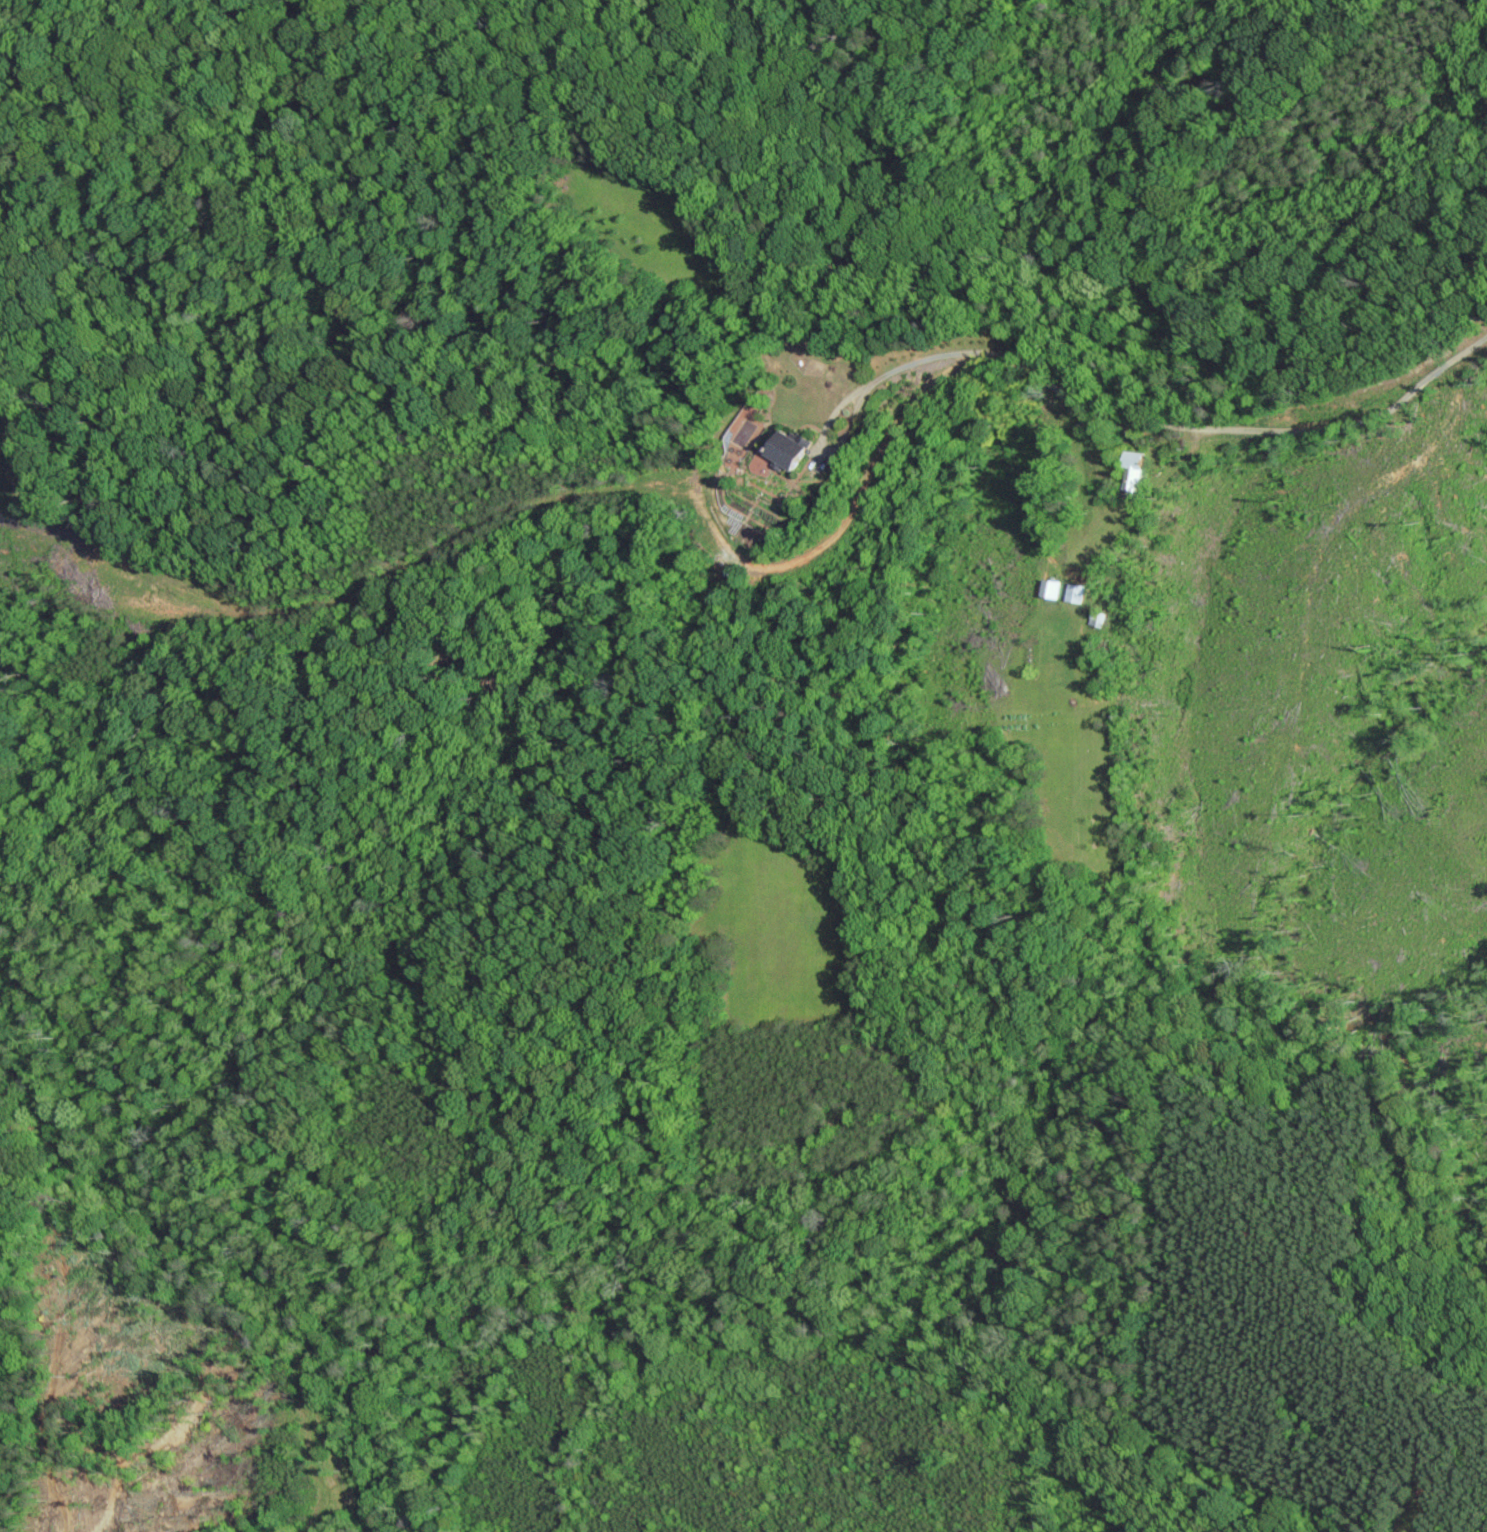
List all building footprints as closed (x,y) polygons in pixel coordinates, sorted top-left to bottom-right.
[(808,440),(799,435),(795,440),(772,426),(757,451),(790,471),(808,440)] [(1136,491),(1142,452),(1119,449),(1116,465),(1122,466),(1118,488),(1136,491)] [(764,477),(773,458),(754,450),(745,468),(764,477)] [(1058,581),(1039,577),(1036,595),(1055,599),(1058,581)] [(1063,600),(1080,602),(1082,584),(1064,583),(1063,600)]
